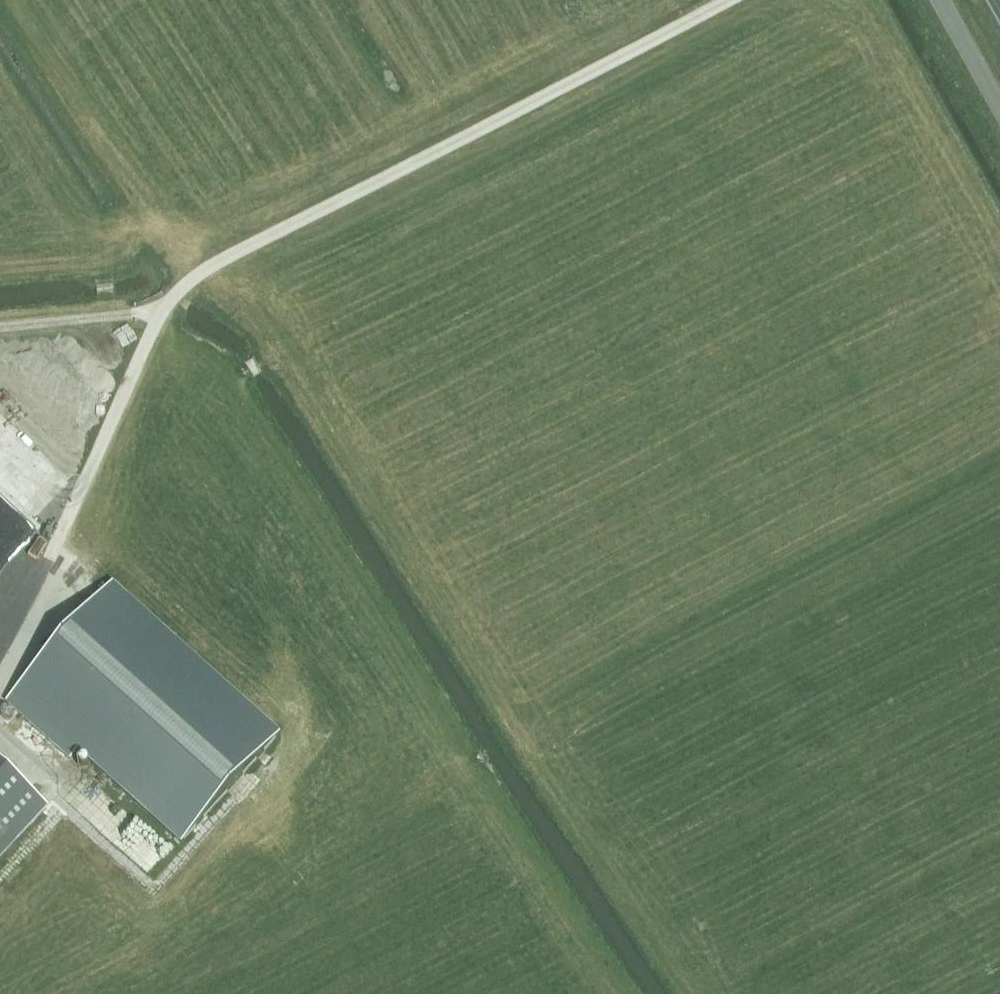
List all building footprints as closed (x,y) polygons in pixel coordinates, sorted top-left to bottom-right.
[(184,840),(276,738),(111,588),(7,702),(71,759),(82,747),(184,840)] [(88,773),(65,796),(145,873),(167,850),(88,773)] [(21,839),(0,820),(0,862),(21,839)]
